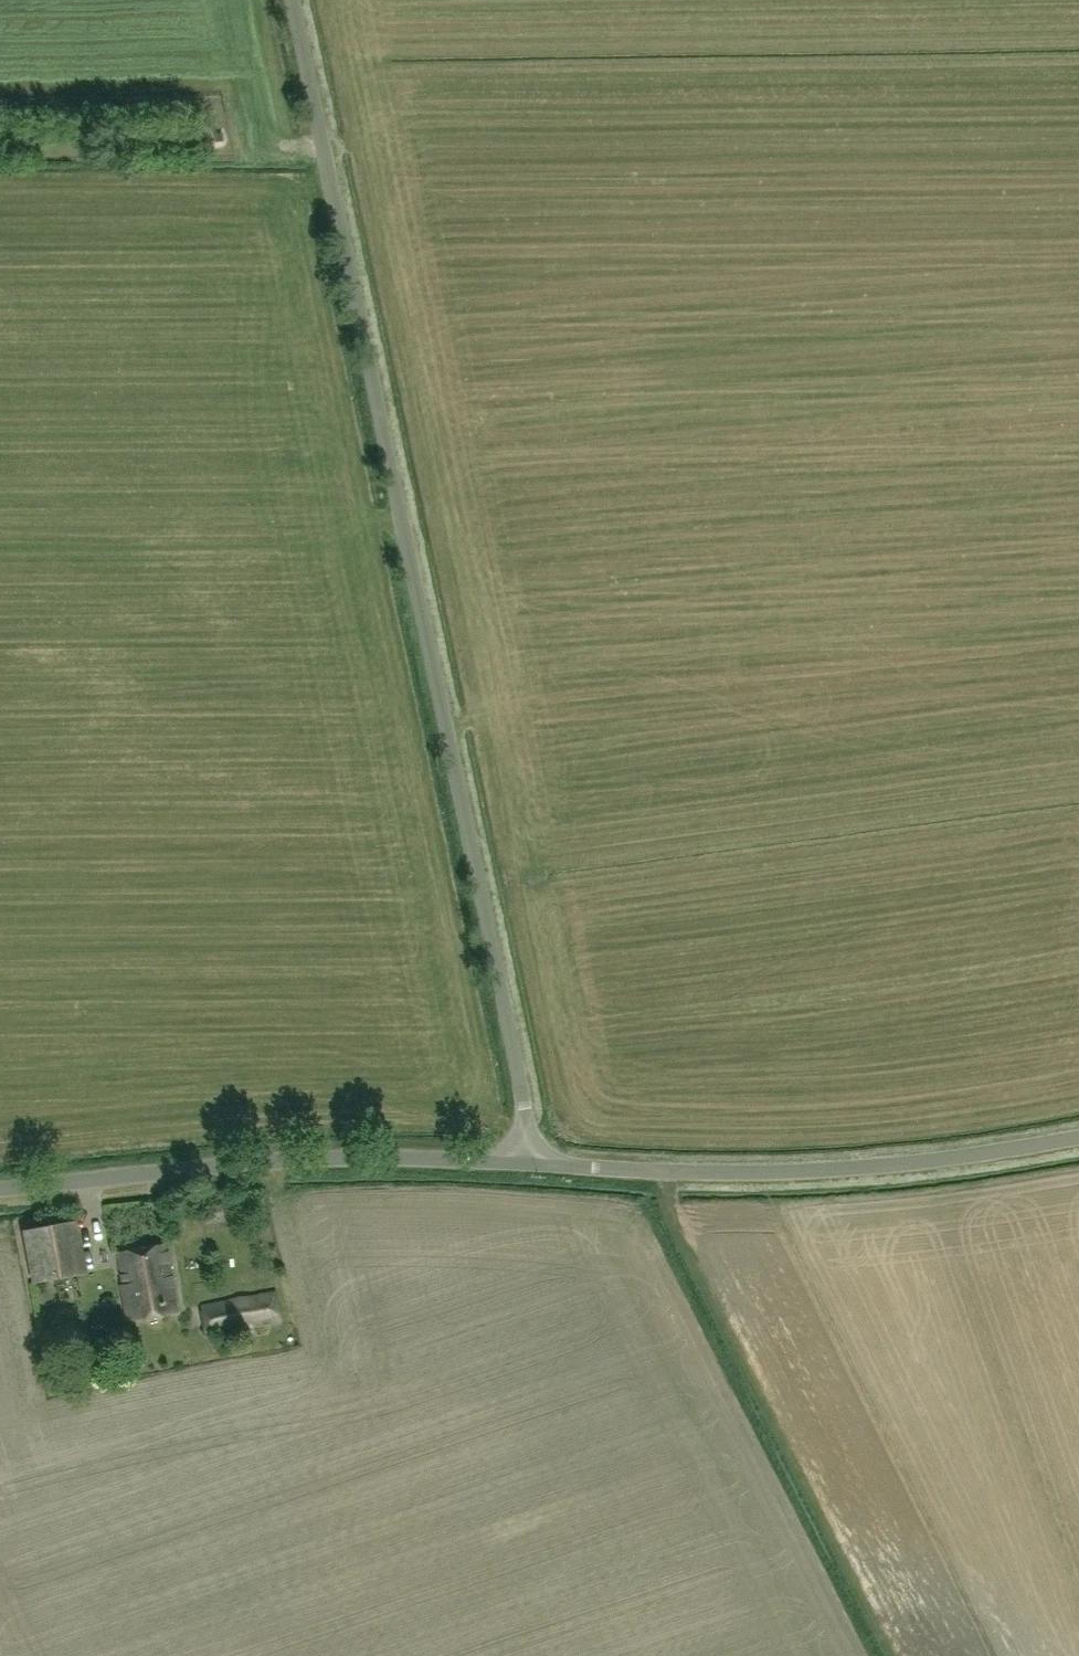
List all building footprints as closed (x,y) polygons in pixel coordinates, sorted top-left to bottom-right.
[(33,1282),(77,1274),(68,1226),(25,1234),(33,1282)] [(122,1284),(121,1285),(127,1321),(176,1312),(165,1244),(117,1252),(122,1284)] [(201,1307),(206,1334),(279,1320),(274,1293),(201,1307)]
